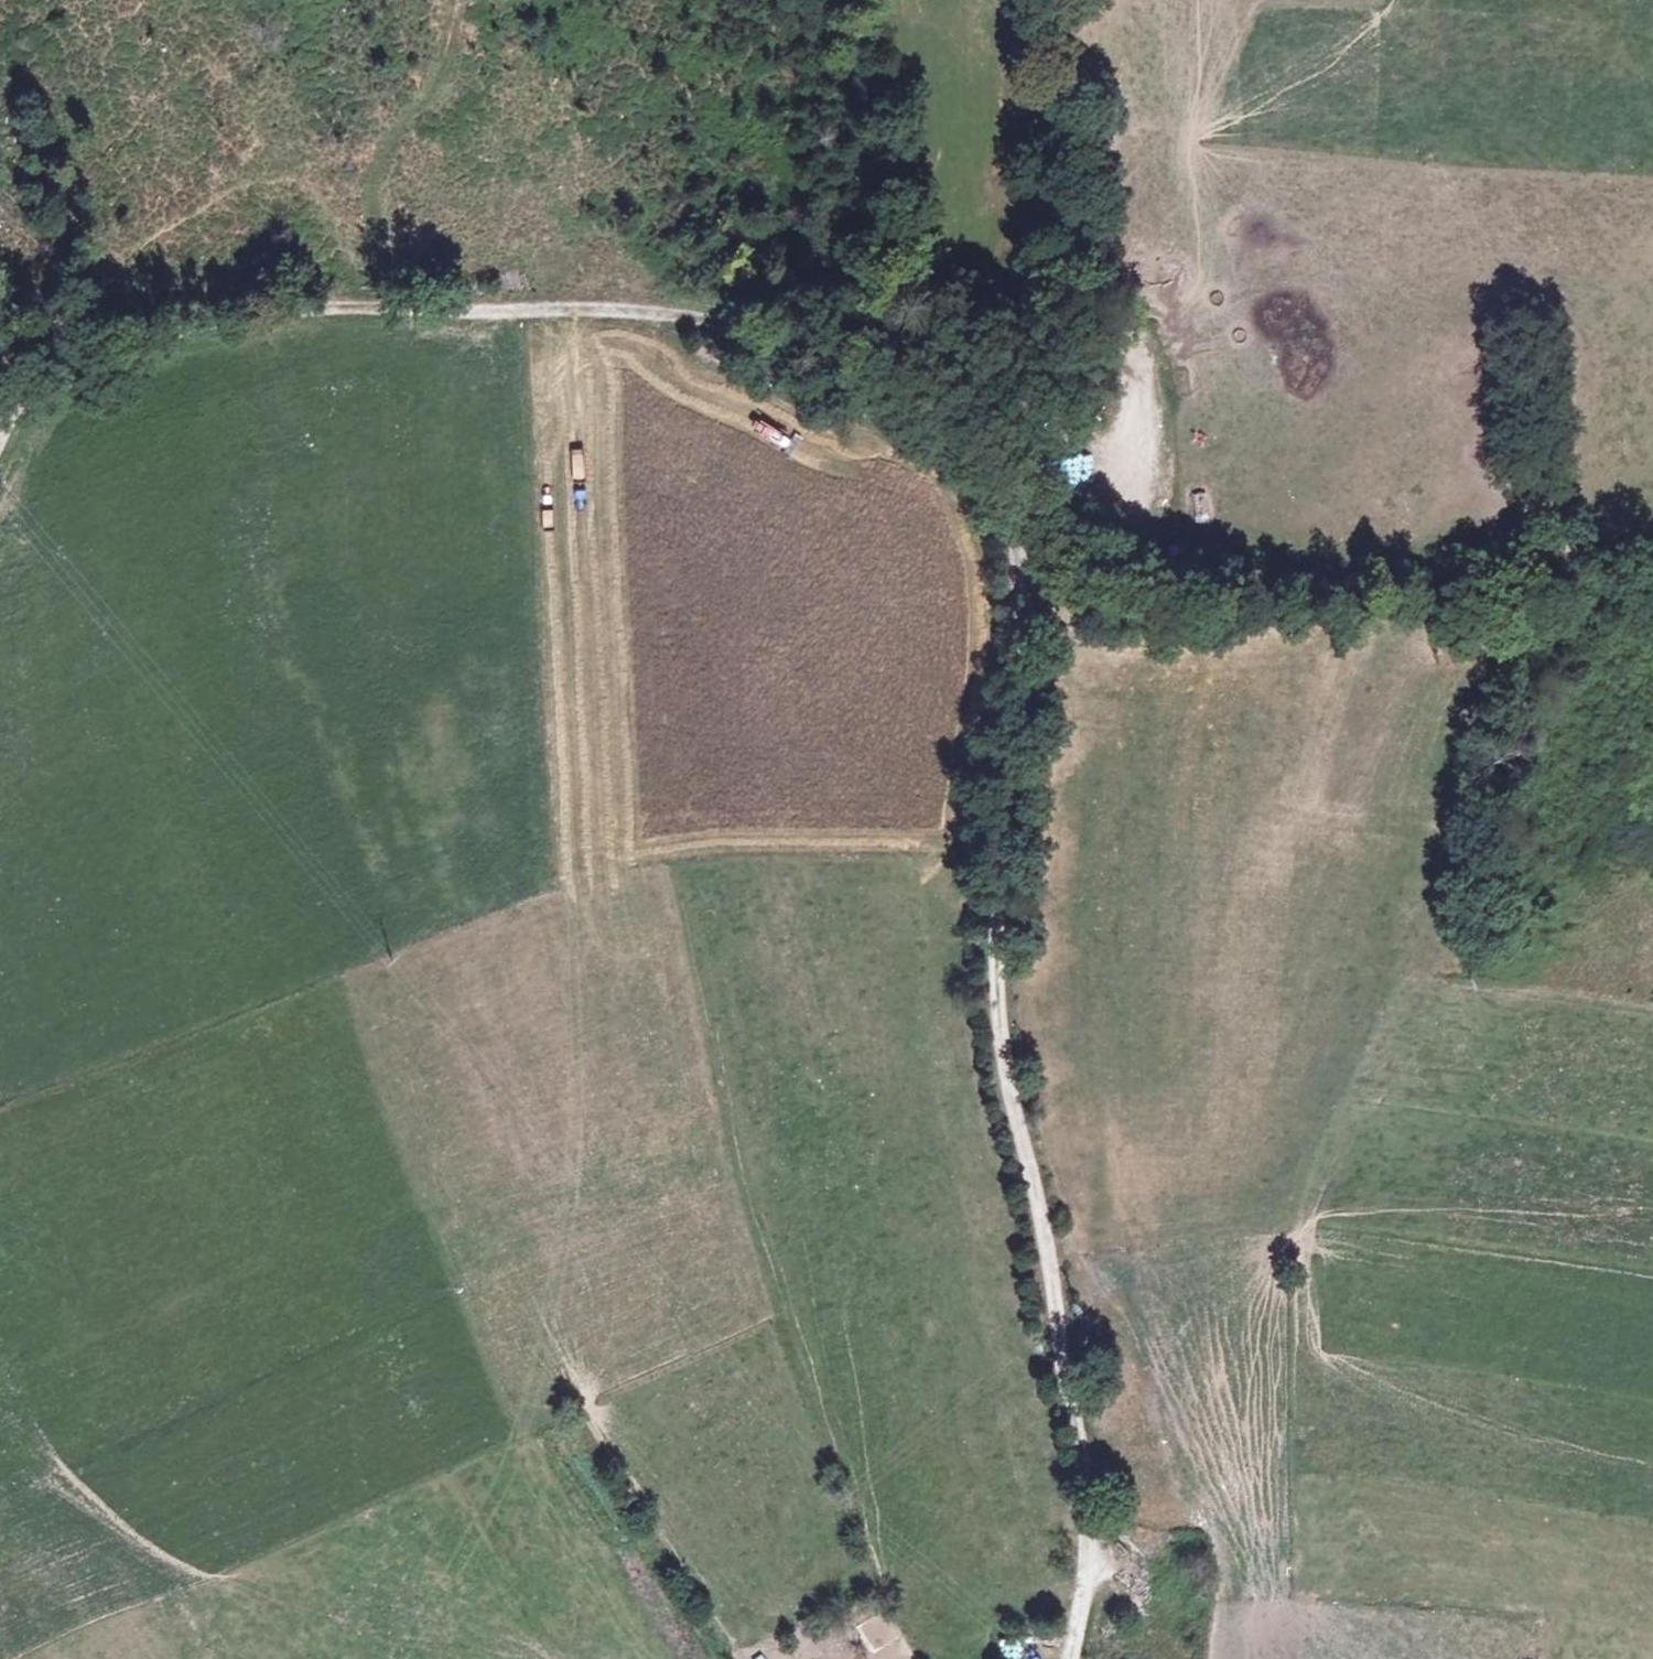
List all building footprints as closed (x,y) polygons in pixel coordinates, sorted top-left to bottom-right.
[(1191,494),(1194,523),(1209,522),(1206,493),(1191,494)]
